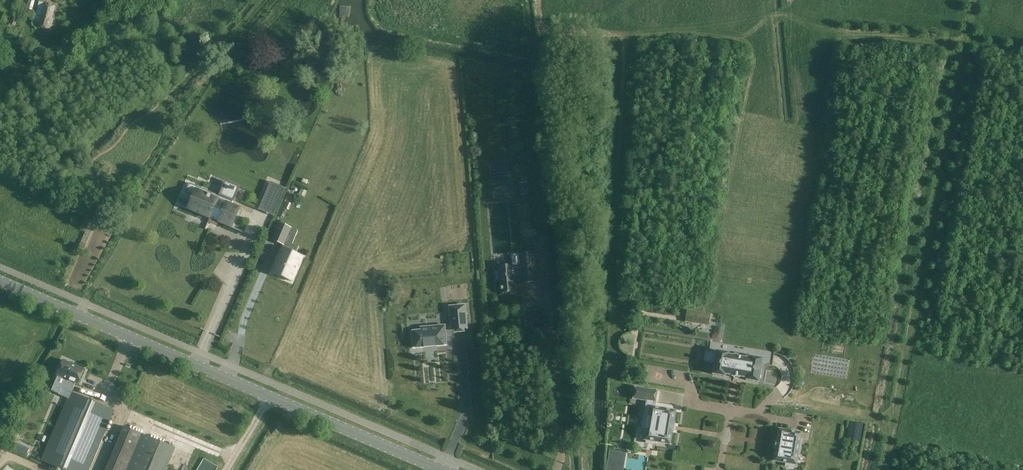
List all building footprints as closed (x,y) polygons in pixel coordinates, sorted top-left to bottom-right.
[(26,9),(32,11),(35,1),(30,0),(29,0),(26,9)] [(48,29),(50,30),(53,20),(51,20),(55,6),(39,2),(34,21),(40,23),(39,27),(48,29)] [(347,5),(339,6),(341,19),(349,18),(347,5)] [(226,201),(232,204),(233,202),(234,202),(240,187),(225,180),(218,196),(189,183),(185,193),(192,196),(195,188),(220,198),(219,199),(225,202),(226,201)] [(286,188),(270,182),(258,210),(274,216),(286,188)] [(527,182),(519,183),(520,195),(527,195),(527,190),(528,190),(527,182)] [(192,196),(186,209),(210,220),(211,219),(217,221),(217,222),(232,229),(241,207),(232,204),(226,201),(225,202),(219,199),(220,198),(195,188),(192,196)] [(282,201),(276,216),(281,218),(284,208),(289,210),(291,204),(282,201)] [(96,218),(91,216),(80,245),(86,248),(94,227),(93,227),(96,218)] [(279,223),(272,240),(278,243),(283,245),(284,245),(291,229),(279,223)] [(283,245),(282,248),(296,254),(299,247),(292,244),(298,231),(291,229),(284,245),(283,245)] [(536,229),(523,231),(523,237),(536,236),(536,229)] [(275,263),(271,273),(292,282),(303,257),(296,254),(282,248),(275,263)] [(499,272),(495,272),(496,280),(499,280),(501,294),(515,292),(514,281),(522,280),(522,284),(535,282),(533,252),(519,254),(521,266),(513,266),(513,265),(498,267),(499,272)] [(465,304),(449,306),(451,330),(467,329),(465,304)] [(687,310),(685,322),(709,326),(711,314),(687,310)] [(421,331),(411,331),(413,349),(447,345),(445,326),(421,328),(421,331)] [(700,347),(708,347),(709,338),(701,338),(700,347)] [(758,382),(762,364),(762,359),(750,357),(750,359),(744,358),(745,355),(734,354),(734,357),(728,356),(729,354),(716,352),(716,354),(706,353),(704,361),(715,363),(713,375),(725,377),(725,375),(733,376),(732,377),(739,378),(739,377),(747,378),(747,381),(758,382)] [(815,355),(813,372),(823,373),(824,364),(820,363),(821,356),(815,355)] [(839,362),(828,359),(825,371),(846,377),(850,361),(840,358),(839,362)] [(64,408),(42,461),(63,469),(89,469),(114,411),(72,393),(76,383),(78,384),(84,370),(63,361),(57,375),(58,376),(66,379),(62,389),(61,388),(59,394),(59,395),(68,399),(64,408)] [(66,379),(58,376),(51,391),(59,394),(61,388),(62,389),(66,379)] [(654,407),(657,391),(635,387),(633,399),(651,403),(649,418),(644,417),(642,429),(647,429),(645,440),(647,440),(646,443),(655,445),(656,442),(670,444),(672,433),(673,430),(674,426),(674,423),(676,411),(654,407)] [(127,390),(124,397),(130,399),(133,392),(127,390)] [(120,436),(105,469),(127,469),(142,434),(124,426),(120,436)] [(799,445),(801,433),(779,429),(777,442),(776,442),(774,448),(776,448),(773,461),(786,463),(785,466),(794,467),(795,465),(796,465),(798,453),(800,453),(801,445),(799,445)] [(127,469),(167,469),(176,448),(149,437),(142,434),(127,469)] [(11,441),(8,448),(26,456),(29,449),(11,441)] [(609,450),(609,452),(619,454),(616,469),(624,469),(626,453),(609,450)] [(606,469),(616,469),(619,454),(609,452),(606,469)]
